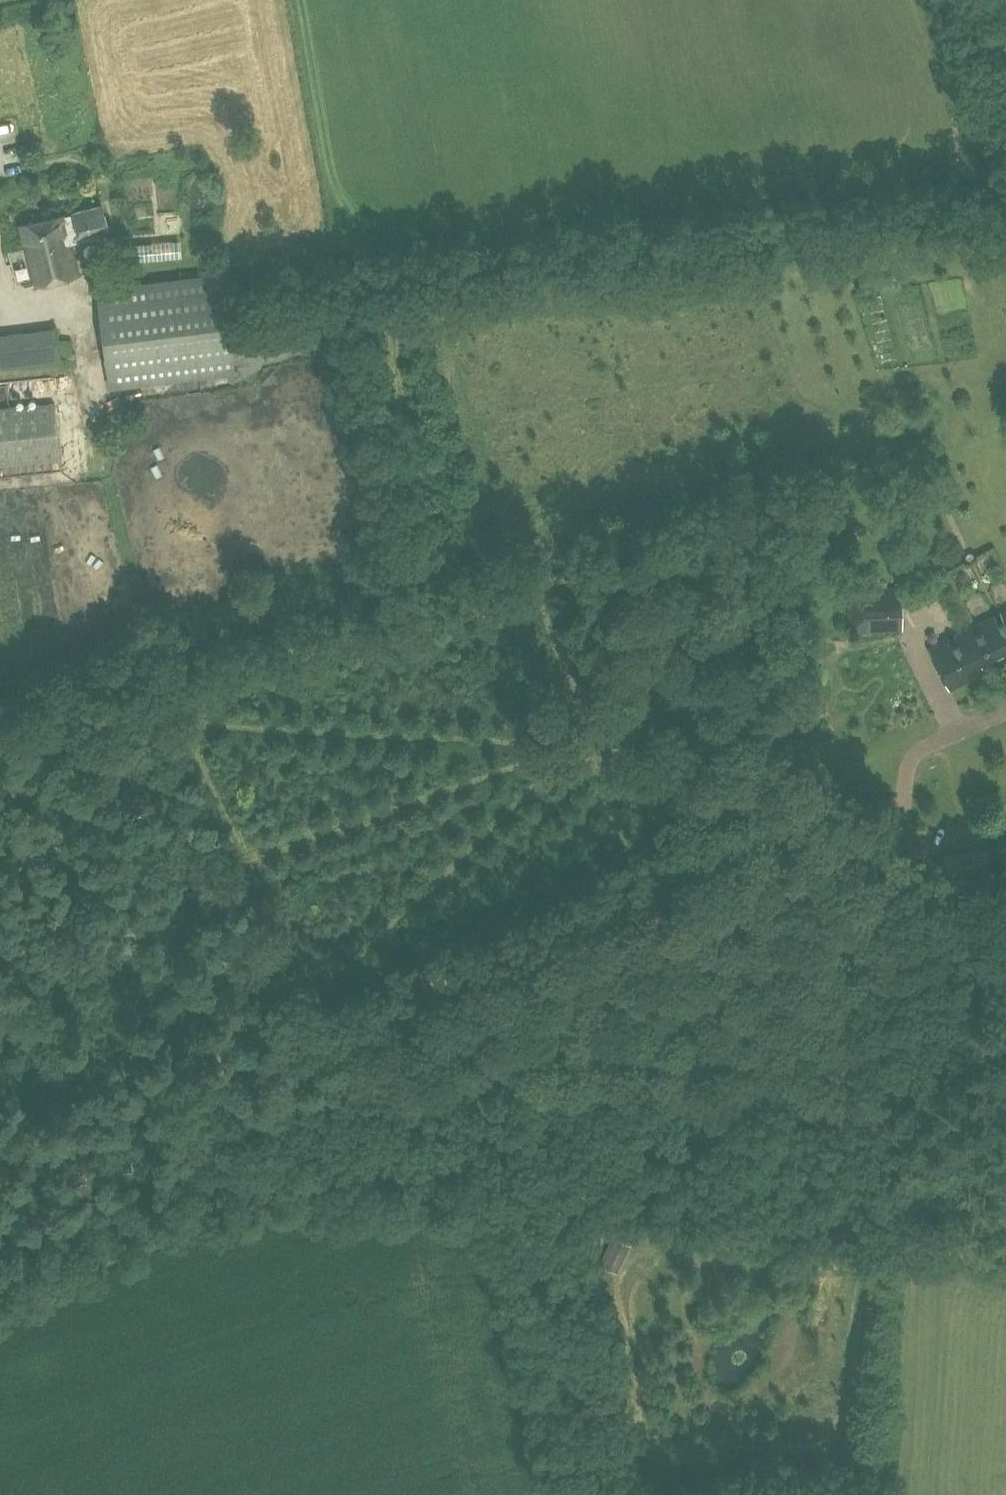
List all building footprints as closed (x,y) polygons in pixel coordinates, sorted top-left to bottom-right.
[(110,234),(104,205),(22,225),(37,286),(79,276),(71,243),(110,234)] [(144,235),(130,239),(138,267),(152,263),(144,235)] [(225,272),(100,286),(110,387),(236,371),(228,300),(309,290),(305,263),(225,272)] [(74,361),(70,327),(0,334),(0,368),(74,361)] [(63,460),(55,402),(0,407),(0,466),(63,460)] [(904,587),(884,587),(849,587),(849,631),(904,632),(904,587)] [(929,647),(949,689),(985,671),(981,661),(1005,649),(1005,609),(1001,612),(1005,622),(999,625),(995,615),(989,618),(975,625),(929,647)] [(625,1275),(639,1256),(627,1248),(614,1267),(625,1275)]
